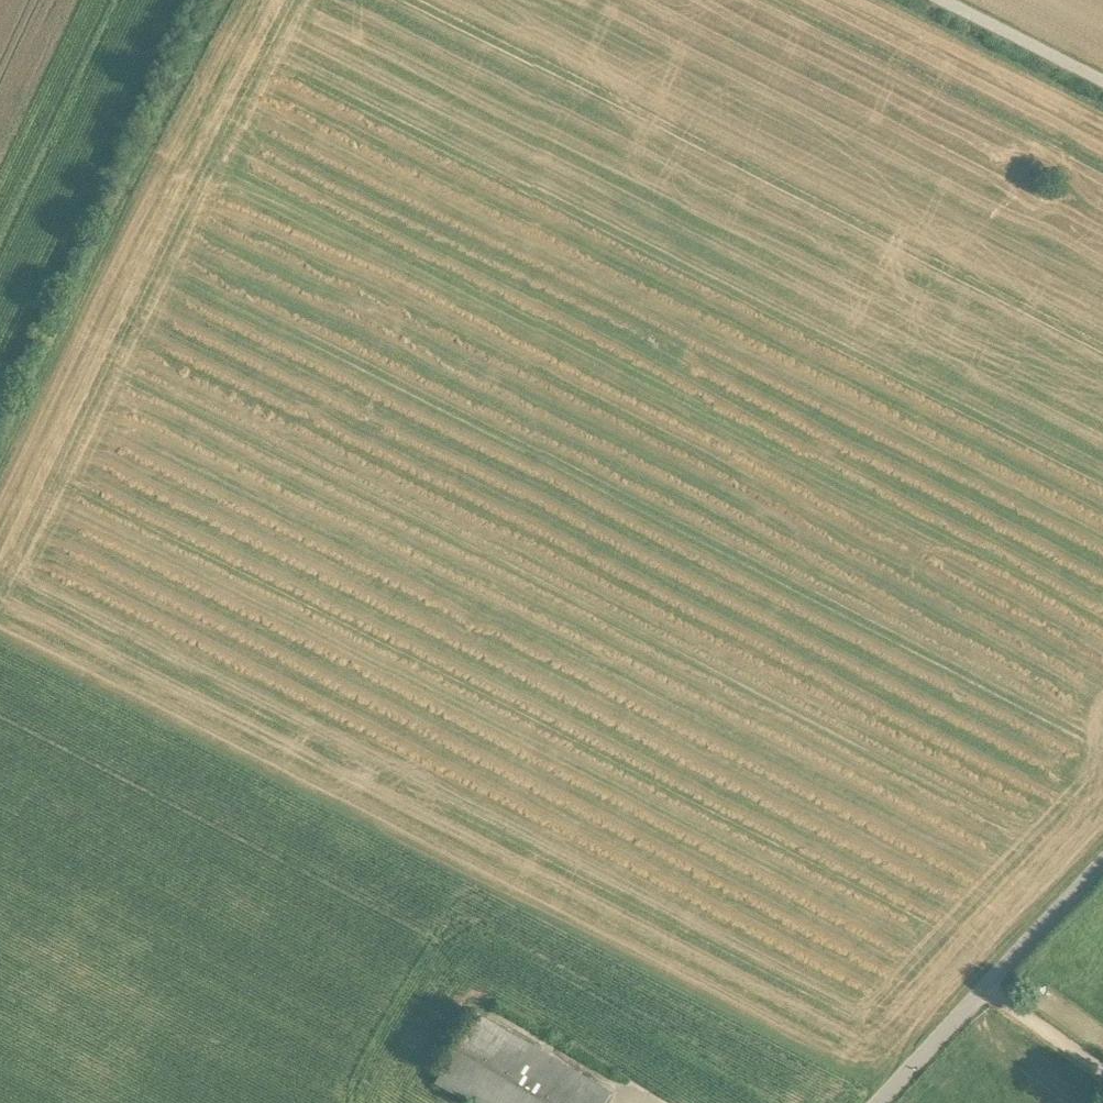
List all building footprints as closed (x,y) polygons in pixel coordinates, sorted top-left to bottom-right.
[(470,1102),(607,1102),(611,1095),(477,1015),(436,1083),(470,1102)]
